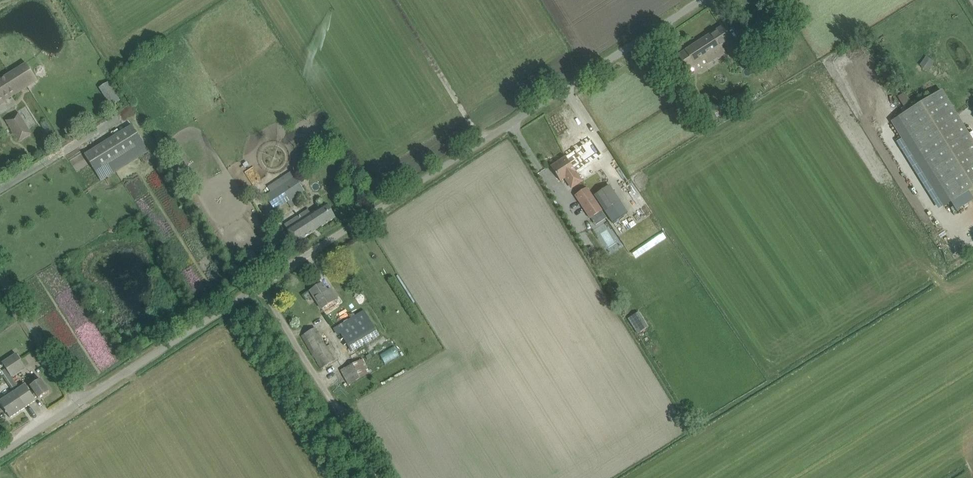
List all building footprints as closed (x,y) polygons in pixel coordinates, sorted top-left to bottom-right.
[(731,40),(723,26),(708,36),(717,50),(723,46),(731,40)] [(708,36),(678,55),(691,74),(719,56),(719,58),(727,53),(723,46),(717,50),(708,36)] [(747,47),(748,47),(742,39),(733,45),(739,53),(743,50),(748,57),(752,54),(747,47)] [(927,55),(921,65),(930,71),(936,61),(927,55)] [(0,80),(0,93),(3,98),(5,101),(6,100),(35,82),(25,65),(0,80)] [(109,82),(100,87),(101,87),(105,94),(113,89),(109,82)] [(950,202),(972,188),(972,141),(941,90),(898,117),(950,202)] [(6,121),(19,142),(32,134),(19,113),(6,121)] [(132,125),(85,154),(101,181),(148,151),(132,125)] [(566,157),(575,172),(576,171),(582,167),(602,154),(592,140),(566,157)] [(566,157),(552,166),(561,181),(564,179),(571,189),(582,181),(576,171),(575,172),(566,157)] [(245,172),(252,184),(262,178),(254,166),(245,172)] [(304,191),(291,171),(268,186),(272,192),(265,196),(275,211),(304,191)] [(609,185),(594,196),(605,212),(612,222),(627,212),(620,202),(609,185)] [(603,211),(587,187),(574,196),(590,219),(603,211)] [(300,216),(285,225),(296,243),(311,233),(335,217),(327,204),(312,214),(310,209),(300,216)] [(588,249),(592,259),(598,256),(594,246),(588,249)] [(332,293),(330,295),(322,283),(310,291),(311,291),(322,308),(336,299),(332,293)] [(336,327),(351,352),(379,336),(364,310),(336,327)] [(638,334),(650,328),(640,312),(629,318),(638,334)] [(301,336),(321,368),(338,358),(330,345),(326,347),(323,341),(315,328),(301,336)] [(385,363),(400,355),(396,347),(381,355),(385,363)] [(15,391),(25,407),(36,400),(34,398),(37,396),(39,398),(49,392),(41,379),(31,386),(33,390),(30,392),(25,384),(19,388),(12,377),(25,368),(16,354),(2,363),(6,369),(2,371),(15,391)] [(342,369),(349,385),(370,375),(363,359),(342,369)] [(10,418),(25,407),(15,391),(0,401),(0,404),(6,414),(7,413),(10,418)]
